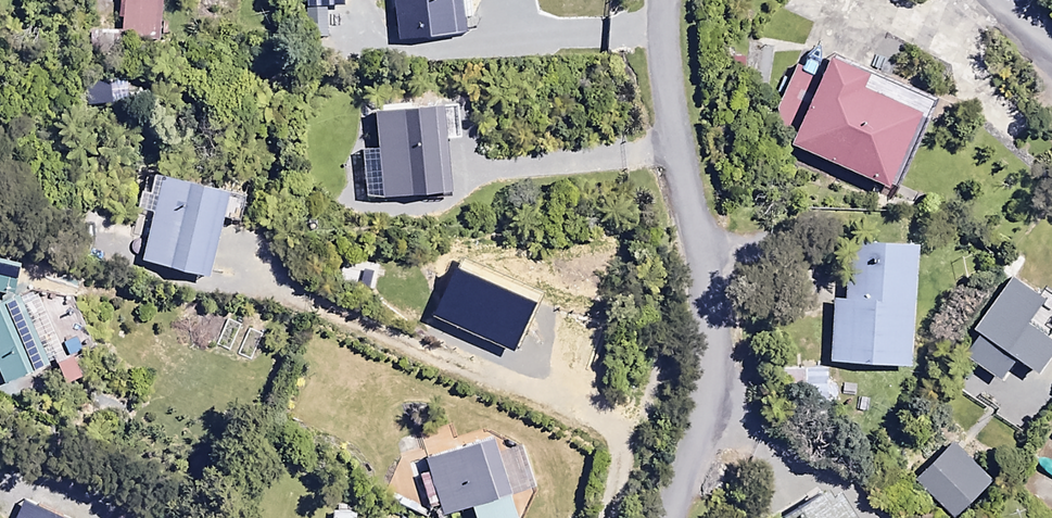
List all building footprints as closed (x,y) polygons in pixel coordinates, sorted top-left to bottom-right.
[(164,0),(128,0),(125,30),(161,33),(164,0)] [(401,34),(470,28),(466,0),(397,0),(401,34)] [(784,135),(893,183),(927,106),(869,80),(874,69),(835,51),(826,73),(797,61),(777,106),(784,135)] [(458,187),(449,98),(379,105),(383,147),(365,149),(369,190),(387,194),(458,187)] [(216,272),(233,189),(158,173),(154,190),(144,188),(140,207),(155,210),(145,257),(216,272)] [(836,293),(832,357),(915,362),(922,238),(853,234),(850,294),(836,293)] [(1002,378),(1019,354),(1043,371),(1051,359),(1051,330),(1032,315),(1047,294),(1014,271),(976,324),(984,330),(967,353),(1002,378)] [(0,300),(0,365),(7,382),(53,362),(22,291),(0,300)] [(824,364),(795,364),(795,388),(824,388),(824,364)] [(443,512),(475,502),(480,517),(504,517),(521,513),(514,490),(540,481),(526,439),(503,446),(499,432),(425,455),(443,512)] [(956,439),(913,481),(951,517),(953,517),(994,476),(956,439)] [(780,517),(866,517),(846,487),(840,491),(835,483),(780,517)]
